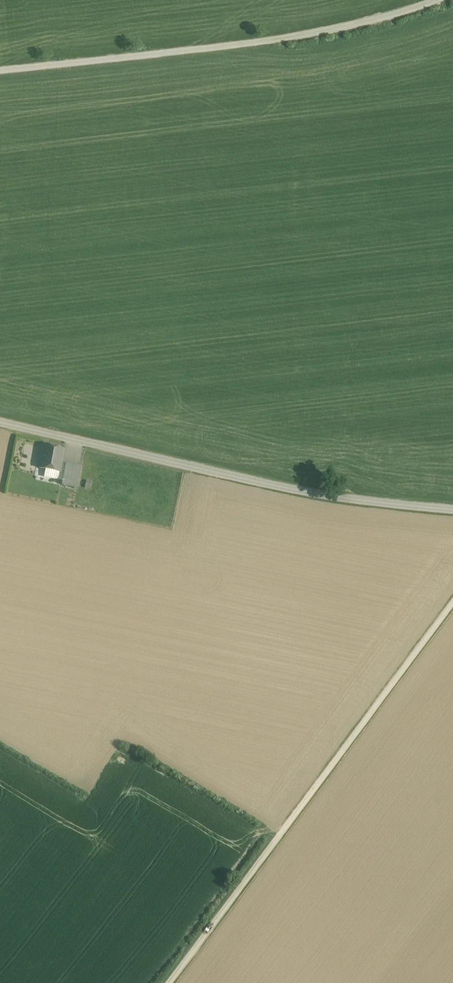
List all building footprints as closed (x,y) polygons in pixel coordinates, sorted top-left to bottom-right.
[(64,450),(44,446),(40,468),(60,472),(61,463),(64,450)] [(66,464),(61,463),(60,472),(40,468),(38,476),(62,481),(63,477),(66,464)] [(74,465),(66,464),(63,477),(71,478),(74,465)] [(81,467),(74,465),(71,478),(70,486),(77,487),(81,467)] [(71,478),(63,477),(62,481),(62,485),(70,486),(71,478)]
